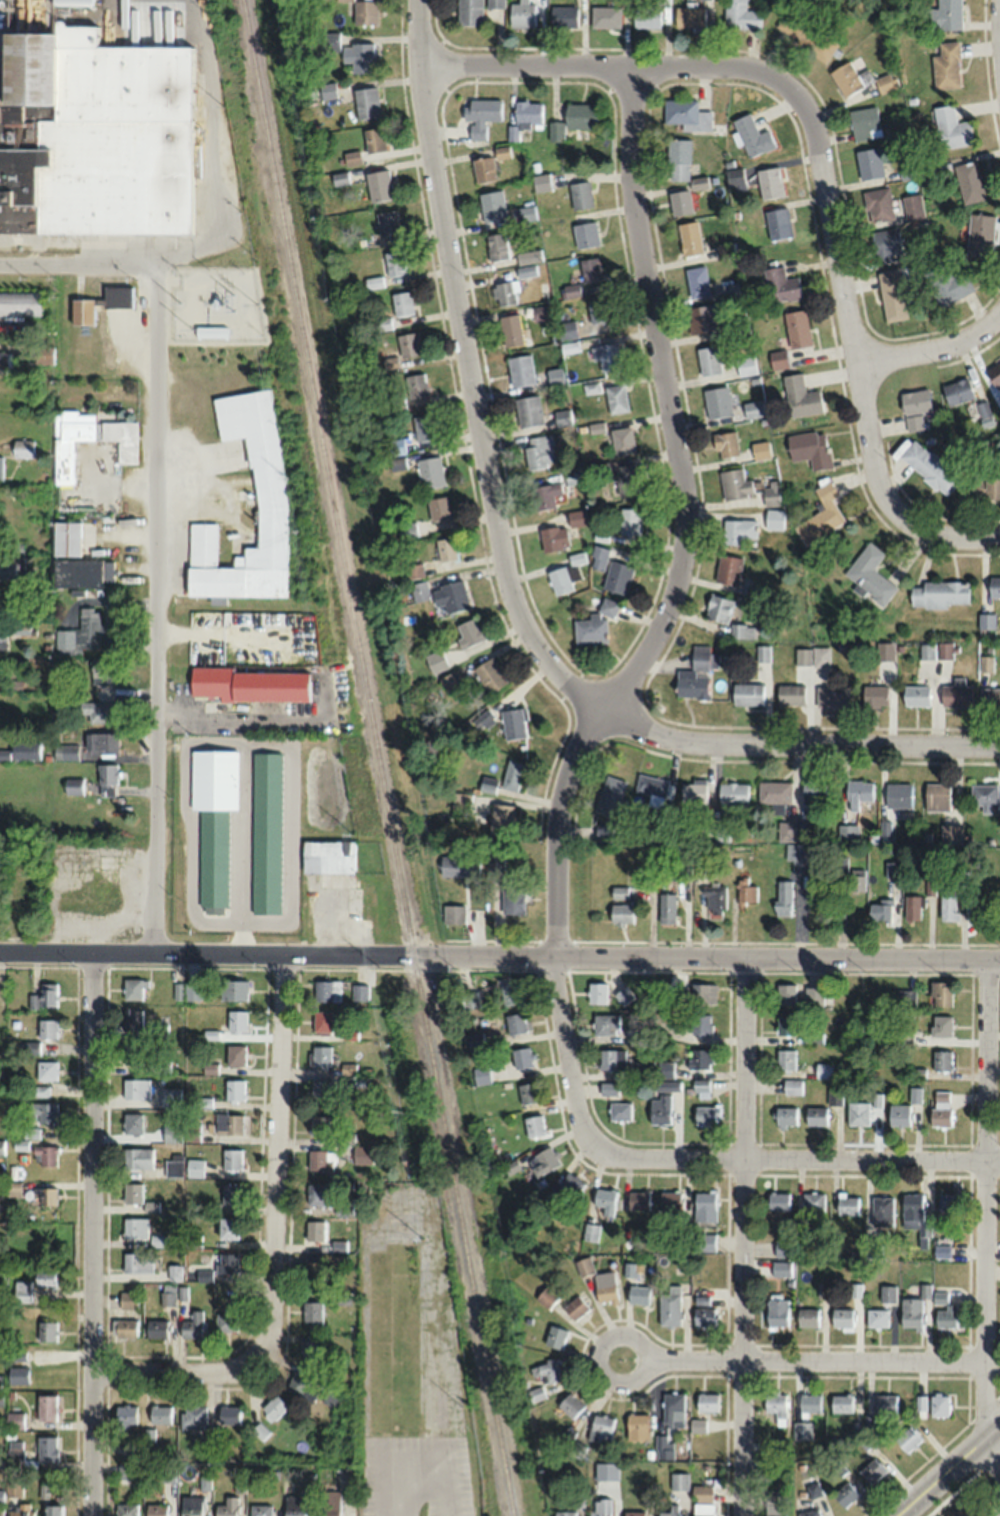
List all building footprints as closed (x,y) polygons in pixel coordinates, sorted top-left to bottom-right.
[(376,0),(353,0),(353,25),(376,25),(376,0)] [(481,25),(481,0),(456,0),(456,25),(481,25)] [(527,3),(527,0),(518,0),(518,3),(508,3),(508,27),(534,27),(534,3),(527,3)] [(745,0),(724,0),(724,28),(760,28),(760,10),(745,10),(745,0)] [(928,8),(928,29),(961,29),(961,0),(937,0),(937,8),(928,8)] [(576,6),(550,6),(550,28),(576,28),(576,6)] [(620,6),(590,6),(590,27),(620,27),(620,6)] [(633,28),(660,28),(660,6),(633,6),(633,28)] [(703,6),(675,6),(675,29),(703,29),(703,6)] [(826,60),(837,42),(806,23),(808,21),(786,7),(773,28),(826,60)] [(191,232),(193,47),(97,46),(97,26),(51,25),(51,32),(1,32),(0,72),(0,230),(191,232)] [(960,87),(957,41),(938,42),(939,54),(931,55),(934,89),(960,87)] [(351,73),(374,73),(374,43),(342,43),(342,62),(351,62),(351,73)] [(898,85),(891,71),(873,80),(867,68),(855,74),(848,61),(828,70),(842,97),(874,81),(881,94),(898,85)] [(321,97),(334,96),(334,84),(321,84),(321,97)] [(357,119),(379,115),(375,86),(353,89),(357,119)] [(501,120),(501,99),(464,98),(463,119),(470,119),(470,139),(485,139),(485,119),(501,120)] [(680,131),(710,131),(710,110),(697,110),(697,100),(663,100),(663,124),(680,124),(680,131)] [(507,124),(507,139),(518,140),(518,125),(540,125),(541,101),(514,101),(514,124),(507,124)] [(596,103),(565,104),(565,121),(548,121),(548,140),(564,140),(564,128),(596,128),(596,103)] [(933,107),(938,149),(972,144),(969,120),(955,122),(953,104),(933,107)] [(848,110),(853,140),(881,136),(876,105),(848,110)] [(768,129),(757,133),(749,113),(732,119),(746,158),(775,147),(768,129)] [(362,130),(367,153),(386,149),(381,126),(362,130)] [(689,177),(690,139),(667,139),(667,180),(691,180),(691,188),(707,188),(707,177),(689,177)] [(884,175),(878,146),(854,151),(860,180),(884,175)] [(345,164),(360,163),(359,150),(344,152),(345,164)] [(475,182),(496,180),(493,155),(472,157),(475,182)] [(954,165),(963,204),(985,199),(976,160),(954,165)] [(762,199),(784,194),(778,166),(756,170),(762,199)] [(370,201),(393,198),(389,168),(366,171),(370,201)] [(727,169),(728,185),(744,185),(743,168),(727,169)] [(333,183),(348,183),(348,172),(333,172),(333,183)] [(551,190),(550,173),(532,174),(534,192),(551,190)] [(592,207),(590,181),(569,182),(571,209),(592,207)] [(893,218),(889,187),(862,190),(867,222),(893,218)] [(478,193),(483,223),(507,218),(502,189),(478,193)] [(693,212),(688,189),(668,193),(673,216),(693,212)] [(905,219),(924,216),(919,193),(901,196),(905,219)] [(521,220),(535,219),(534,206),(520,208),(521,220)] [(765,210),(769,239),(791,236),(788,207),(765,210)] [(376,212),(380,235),(400,232),(396,209),(376,212)] [(992,257),(994,214),(968,214),(967,256),(992,257)] [(572,225),(577,249),(600,244),(594,220),(572,225)] [(682,255),(702,253),(699,221),(678,223),(682,255)] [(901,253),(897,227),(870,232),(875,264),(894,261),(893,254),(901,253)] [(486,235),(490,261),(510,258),(506,232),(486,235)] [(721,245),(724,256),(734,253),(731,242),(721,245)] [(541,248),(516,253),(518,266),(517,267),(519,278),(537,274),(534,262),(544,260),(541,248)] [(387,276),(406,273),(403,249),(384,252),(387,276)] [(580,260),(584,282),(602,279),(599,257),(580,260)] [(685,268),(690,298),(710,294),(705,264),(685,268)] [(769,303),(801,298),(798,276),(786,278),(784,265),(763,268),(769,303)] [(974,289),(961,266),(927,285),(940,308),(974,289)] [(884,322),(906,319),(900,269),(879,272),(884,322)] [(518,305),(515,281),(494,283),(497,307),(518,305)] [(580,297),(580,285),(564,285),(564,297),(580,297)] [(133,286),(104,286),(104,307),(132,307),(133,286)] [(40,290),(0,290),(0,314),(40,314),(40,290)] [(395,316),(414,314),(411,291),(393,293),(395,316)] [(94,299),(71,299),(71,324),(94,324),(94,299)] [(590,323),(611,321),(609,299),(588,300),(590,323)] [(717,302),(689,309),(695,334),(715,329),(712,318),(720,316),(717,302)] [(533,308),(537,321),(551,317),(547,304),(533,308)] [(790,349),(811,345),(805,309),(784,312),(790,349)] [(523,346),(520,314),(501,316),(504,348),(523,346)] [(562,341),(578,338),(574,320),(558,323),(562,341)] [(422,354),(417,331),(398,335),(402,358),(422,354)] [(601,374),(624,368),(617,341),(593,347),(601,374)] [(52,346),(37,346),(37,363),(52,363),(52,346)] [(721,374),(719,346),(698,347),(700,376),(721,374)] [(769,351),(771,369),(788,368),(786,350),(769,351)] [(10,375),(10,351),(0,351),(0,375),(10,375)] [(535,384),(530,354),(507,358),(513,387),(535,384)] [(739,378),(757,374),(753,356),(735,359),(739,378)] [(997,389),(999,387),(999,360),(984,371),(997,389)] [(430,396),(425,373),(405,377),(410,400),(430,396)] [(818,390),(805,392),(802,373),(782,376),(788,418),(822,413),(818,390)] [(941,387),(949,408),(975,398),(968,378),(941,387)] [(584,384),(585,393),(599,392),(599,383),(584,384)] [(610,415),(629,411),(624,383),(604,387),(610,415)] [(734,421),(764,416),(762,401),(732,405),(729,386),(703,390),(708,419),(733,416),(734,421)] [(904,416),(932,410),(928,388),(899,394),(904,416)] [(281,597),(281,393),(216,393),(216,439),(253,439),(253,548),(244,548),(244,557),(233,556),(233,567),(216,567),(216,523),(188,523),(188,597),(281,597)] [(541,427),(541,397),(518,397),(518,427),(541,427)] [(554,412),(556,426),(573,424),(570,409),(554,412)] [(55,483),(72,483),(73,439),(94,439),(94,412),(55,411),(55,483)] [(435,440),(433,415),(415,417),(416,441),(435,440)] [(922,427),(919,415),(906,419),(909,431),(922,427)] [(136,421),(101,421),(101,439),(118,439),(118,463),(136,463),(136,421)] [(616,457),(637,452),(631,425),(610,430),(616,457)] [(825,430),(787,435),(791,462),(809,459),(810,471),(831,468),(825,430)] [(736,432),(714,434),(716,458),(738,456),(736,432)] [(557,465),(551,434),(523,439),(528,469),(557,465)] [(899,455),(945,496),(961,479),(915,438),(899,455)] [(13,457),(33,457),(33,439),(13,439),(13,457)] [(770,457),(768,441),(752,443),(754,459),(770,457)] [(422,490),(445,486),(439,456),(417,460),(422,490)] [(618,496),(641,493),(637,463),(611,467),(613,482),(616,481),(618,496)] [(751,479),(744,480),(742,468),(719,471),(722,500),(753,496),(751,479)] [(582,482),(579,469),(565,471),(567,485),(582,482)] [(999,497),(999,477),(971,477),(971,497),(999,497)] [(805,544),(846,520),(837,505),(843,501),(830,479),(813,489),(824,508),(794,526),(805,544)] [(536,511),(555,508),(553,495),(562,493),(560,481),(531,487),(536,511)] [(780,505),(780,481),(766,481),(766,505),(780,505)] [(427,500),(431,521),(451,517),(447,496),(427,500)] [(641,535),(641,508),(620,508),(620,535),(641,535)] [(587,524),(585,509),(567,512),(569,527),(587,524)] [(782,509),(765,509),(765,529),(782,529),(782,509)] [(757,520),(722,519),(722,544),(743,545),(743,538),(757,538),(757,520)] [(52,521),(52,556),(79,556),(79,521),(52,521)] [(418,536),(414,521),(396,525),(400,540),(418,536)] [(541,527),(541,551),(567,550),(567,526),(541,527)] [(456,560),(453,537),(435,539),(438,563),(456,560)] [(897,587),(873,569),(885,553),(868,541),(842,577),(883,606),(897,587)] [(603,572),(609,549),(595,545),(589,568),(603,572)] [(24,579),(23,550),(0,551),(0,579),(24,579)] [(585,563),(584,552),(569,554),(570,564),(585,563)] [(738,586),(742,558),(719,554),(714,582),(738,586)] [(112,586),(112,559),(52,559),(52,586),(112,586)] [(624,596),(634,567),(611,560),(601,588),(624,596)] [(405,566),(408,580),(424,576),(421,563),(405,566)] [(573,590),(565,566),(546,572),(555,597),(573,590)] [(989,577),(989,597),(999,597),(999,577),(989,577)] [(426,581),(408,585),(412,602),(433,597),(437,616),(469,608),(463,581),(428,589),(426,581)] [(968,581),(922,581),(922,586),(911,586),(911,607),(968,607),(968,581)] [(747,595),(758,597),(760,588),(749,586),(747,595)] [(726,625),(734,601),(711,594),(703,618),(726,625)] [(575,645),(607,643),(606,618),(617,618),(615,600),(599,601),(600,614),(589,614),(589,620),(573,621),(575,645)] [(99,647),(99,632),(107,632),(107,623),(99,623),(99,608),(77,608),(77,647),(99,647)] [(979,629),(994,629),(994,614),(979,614),(979,629)] [(485,639),(476,617),(453,626),(462,649),(485,639)] [(752,639),(752,626),(731,626),(731,639),(752,639)] [(878,643),(878,661),(894,661),(894,643),(878,643)] [(919,644),(919,660),(952,660),(952,644),(919,644)] [(676,698),(707,700),(708,668),(718,669),(718,653),(709,653),(710,646),(692,645),(691,670),(677,670),(676,698)] [(829,647),(812,647),(812,667),(829,667),(829,647)] [(795,666),(810,666),(810,648),(795,648),(795,666)] [(424,656),(432,674),(448,667),(440,649),(424,656)] [(489,694),(508,682),(492,657),(473,669),(489,694)] [(114,658),(90,658),(90,684),(114,684),(114,658)] [(307,701),(307,671),(190,670),(190,700),(307,701)] [(763,706),(763,684),(732,684),(732,706),(763,706)] [(776,705),(804,705),(804,685),(776,685),(776,705)] [(971,685),(941,685),(941,707),(971,707),(971,685)] [(886,706),(886,686),(861,686),(861,706),(886,706)] [(928,707),(928,686),(903,686),(903,707),(928,707)] [(816,708),(847,708),(847,687),(816,687),(816,708)] [(982,688),(982,709),(999,709),(999,688),(982,688)] [(118,702),(79,702),(79,715),(88,715),(88,723),(118,723),(118,702)] [(505,741),(527,738),(522,708),(500,711),(505,741)] [(494,725),(491,712),(473,717),(477,729),(494,725)] [(118,733),(84,733),(84,755),(118,755),(118,733)] [(40,742),(11,741),(11,750),(0,750),(0,759),(39,759),(40,742)] [(77,745),(54,745),(54,759),(77,759),(77,745)] [(237,751),(191,751),(190,810),(236,810),(237,751)] [(501,788),(516,792),(523,764),(508,760),(501,788)] [(98,783),(88,783),(88,795),(117,795),(117,765),(98,765),(98,783)] [(617,817),(628,782),(606,775),(595,810),(617,817)] [(666,797),(668,778),(637,775),(635,794),(666,797)] [(494,794),(497,779),(482,776),(479,791),(494,794)] [(64,794),(82,794),(82,778),(64,778),(64,794)] [(802,803),(826,803),(826,779),(802,779),(802,803)] [(758,803),(790,803),(790,781),(758,781),(758,803)] [(872,781),(847,781),(847,810),(858,810),(858,800),(872,800),(872,781)] [(719,804),(747,804),(747,782),(719,782),(719,804)] [(680,783),(680,803),(707,803),(707,783),(680,783)] [(886,808),(911,808),(911,783),(886,783),(886,808)] [(924,811),(949,811),(949,783),(924,783),(924,811)] [(997,784),(970,784),(970,805),(981,805),(981,813),(997,813),(997,784)] [(471,815),(471,794),(452,794),(452,815),(471,815)] [(491,837),(513,837),(513,804),(491,804),(491,837)] [(777,840),(795,840),(795,821),(777,821),(777,840)] [(856,842),(856,825),(837,825),(837,842),(856,842)] [(960,825),(940,825),(940,844),(960,844),(960,825)] [(302,873),(353,873),(353,840),(302,840),(302,873)] [(808,873),(808,844),(785,844),(785,860),(792,860),(792,873),(808,873)] [(502,914),(523,914),(523,877),(504,876),(504,852),(487,852),(487,879),(502,879),(502,914)] [(441,856),(441,877),(480,877),(480,856),(441,856)] [(865,892),(865,869),(851,870),(851,893),(865,892)] [(955,871),(955,885),(969,885),(969,871),(955,871)] [(724,912),(724,880),(706,880),(706,912),(724,912)] [(791,916),(791,881),(776,881),(776,916),(791,916)] [(925,882),(926,895),(935,894),(933,881),(925,882)] [(628,898),(628,886),(611,886),(611,898),(628,898)] [(756,903),(756,886),(738,886),(738,903),(756,903)] [(658,923),(675,923),(675,893),(658,893),(658,923)] [(939,921),(957,921),(957,893),(939,893),(939,921)] [(920,896),(905,896),(905,921),(920,921),(920,896)] [(869,899),(869,924),(891,924),(891,899),(869,899)] [(610,903),(610,924),(633,924),(633,903),(610,903)] [(464,923),(464,905),(444,905),(444,923),(464,923)] [(123,999),(147,999),(147,978),(123,978),(123,999)] [(219,999),(247,999),(247,979),(219,979),(219,999)] [(314,1001),(340,1001),(340,980),(314,980),(314,1001)] [(499,984),(504,1006),(522,1002),(517,980),(499,984)] [(950,981),(930,981),(930,1005),(950,1005),(950,981)] [(28,993),(28,1007),(57,1007),(57,982),(39,982),(39,993),(28,993)] [(201,999),(201,982),(174,982),(174,999),(201,999)] [(587,1004),(606,1004),(606,982),(587,982),(587,1004)] [(351,1001),(368,1001),(368,984),(351,984),(351,1001)] [(714,1003),(714,984),(692,984),(692,1003),(714,1003)] [(776,984),(776,1005),(795,1005),(795,984),(776,984)] [(634,998),(625,985),(612,994),(622,1007),(634,998)] [(823,986),(804,986),(804,1005),(823,1005),(823,986)] [(669,989),(669,1004),(687,1004),(687,989),(669,989)] [(914,1008),(914,989),(895,989),(895,1008),(914,1008)] [(142,1008),(123,1008),(123,1029),(142,1029),(142,1008)] [(228,1030),(246,1030),(245,1010),(228,1010),(228,1030)] [(331,1010),(313,1010),(313,1032),(331,1032),(331,1010)] [(526,1031),(523,1011),(505,1014),(508,1034),(526,1031)] [(618,1014),(593,1014),(593,1034),(618,1034),(618,1014)] [(711,1033),(711,1014),(691,1014),(691,1033),(711,1033)] [(776,1033),(794,1033),(794,1014),(776,1014),(776,1033)] [(951,1015),(930,1015),(930,1035),(951,1035),(951,1015)] [(38,1019),(38,1038),(56,1038),(56,1019),(38,1019)] [(823,1032),(809,1032),(809,1044),(823,1044),(823,1032)] [(141,1044),(123,1044),(123,1065),(141,1065),(141,1044)] [(244,1045),(226,1045),(226,1065),(244,1065),(244,1045)] [(329,1046),(311,1046),(311,1066),(329,1066),(329,1046)] [(512,1066),(532,1066),(532,1047),(512,1047),(512,1066)] [(625,1049),(599,1049),(599,1069),(625,1070),(625,1049)] [(710,1068),(710,1049),(686,1049),(686,1068),(710,1068)] [(795,1049),(776,1049),(776,1069),(795,1069),(795,1049)] [(952,1070),(952,1050),(933,1050),(933,1070),(952,1070)] [(57,1080),(57,1060),(36,1060),(36,1080),(57,1080)] [(169,1071),(169,1060),(156,1060),(156,1071),(169,1071)] [(657,1077),(672,1077),(672,1061),(657,1061),(657,1077)] [(831,1063),(815,1063),(815,1078),(832,1078),(831,1063)] [(342,1074),(355,1074),(355,1064),(342,1064),(342,1074)] [(123,1099),(149,1099),(149,1078),(123,1078),(123,1099)] [(801,1095),(801,1078),(784,1078),(784,1095),(801,1095)] [(244,1079),(225,1079),(225,1099),(244,1099),(244,1079)] [(708,1097),(708,1079),(692,1079),(692,1097),(708,1097)] [(329,1100),(329,1080),(311,1080),(311,1100),(329,1100)] [(522,1105),(537,1100),(531,1080),(516,1085),(522,1105)] [(600,1094),(617,1095),(618,1082),(600,1082),(600,1094)] [(47,1096),(48,1087),(33,1086),(33,1094),(47,1096)] [(910,1100),(919,1100),(919,1087),(910,1087),(910,1100)] [(180,1107),(180,1088),(160,1088),(160,1107),(180,1107)] [(841,1102),(841,1090),(828,1090),(828,1102),(841,1102)] [(950,1125),(950,1090),(932,1090),(932,1125),(950,1125)] [(670,1124),(670,1095),(650,1095),(650,1124),(670,1124)] [(609,1120),(630,1120),(630,1101),(609,1101),(609,1120)] [(847,1125),(869,1125),(869,1101),(847,1101),(847,1125)] [(30,1121),(57,1121),(57,1102),(30,1102),(30,1121)] [(888,1103),(888,1125),(910,1125),(910,1103),(888,1103)] [(694,1106),(694,1126),(718,1126),(718,1106),(694,1106)] [(796,1106),(774,1106),(774,1126),(796,1126),(796,1106)] [(806,1125),(828,1125),(828,1106),(806,1106),(806,1125)] [(123,1113),(123,1134),(142,1134),(142,1113),(123,1113)] [(215,1122),(215,1133),(242,1133),(242,1114),(223,1114),(223,1122),(215,1122)] [(545,1134),(540,1114),(523,1118),(528,1138),(545,1134)] [(329,1115),(309,1115),(309,1134),(329,1134),(329,1115)] [(200,1123),(164,1123),(164,1143),(183,1143),(183,1141),(200,1141),(200,1123)] [(56,1165),(56,1145),(34,1145),(34,1165),(56,1165)] [(371,1145),(354,1145),(354,1163),(371,1163),(371,1145)] [(561,1165),(553,1147),(526,1158),(533,1176),(561,1165)] [(152,1148),(123,1148),(123,1169),(152,1169),(152,1148)] [(222,1168),(241,1168),(241,1148),(222,1148),(222,1168)] [(335,1149),(307,1149),(307,1168),(335,1168),(335,1149)] [(165,1159),(165,1177),(182,1177),(182,1159),(165,1159)] [(186,1176),(203,1176),(203,1159),(186,1159),(186,1176)] [(554,1193),(574,1203),(586,1182),(565,1171),(554,1193)] [(19,1182),(5,1182),(5,1195),(19,1195),(19,1182)] [(142,1203),(142,1183),(123,1183),(123,1203),(142,1203)] [(221,1203),(240,1203),(240,1183),(221,1183),(221,1203)] [(325,1183),(307,1183),(307,1204),(325,1204),(325,1183)] [(56,1205),(56,1186),(41,1186),(41,1205),(56,1205)] [(604,1206),(603,1214),(613,1216),(616,1189),(595,1187),(593,1204),(604,1206)] [(627,1209),(648,1209),(648,1190),(627,1190),(627,1209)] [(694,1225),(715,1225),(715,1190),(694,1190),(694,1225)] [(680,1191),(659,1191),(659,1209),(680,1209),(680,1191)] [(790,1209),(790,1191),(768,1191),(768,1209),(790,1209)] [(803,1210),(824,1210),(824,1192),(803,1192),(803,1210)] [(902,1192),(902,1228),(918,1228),(918,1247),(930,1247),(930,1221),(923,1221),(923,1192),(902,1192)] [(938,1212),(960,1212),(960,1193),(938,1193),(938,1212)] [(858,1196),(837,1196),(837,1214),(858,1214),(858,1196)] [(872,1225),(892,1225),(892,1196),(872,1196),(872,1225)] [(351,1213),(351,1197),(336,1197),(336,1213),(351,1213)] [(159,1212),(159,1202),(145,1202),(145,1212),(159,1212)] [(238,1239),(238,1217),(219,1217),(219,1239),(238,1239)] [(147,1218),(123,1218),(123,1237),(147,1237),(147,1218)] [(324,1220),(305,1220),(305,1240),(324,1240),(324,1220)] [(583,1240),(597,1241),(598,1223),(584,1222),(583,1240)] [(714,1233),(692,1233),(692,1250),(714,1250),(714,1233)] [(165,1234),(152,1234),(152,1246),(165,1246),(165,1234)] [(774,1240),(774,1256),(792,1256),(792,1240),(774,1240)] [(151,1252),(123,1252),(123,1271),(151,1271),(151,1252)] [(215,1272),(237,1272),(237,1252),(215,1252),(215,1272)] [(575,1260),(580,1276),(594,1271),(589,1255),(575,1260)] [(323,1288),(323,1260),(304,1260),(304,1288),(323,1288)] [(791,1260),(771,1260),(771,1274),(791,1275),(791,1260)] [(168,1280),(184,1280),(184,1264),(168,1264),(168,1280)] [(55,1287),(55,1269),(35,1269),(35,1287),(55,1287)] [(596,1271),(596,1302),(615,1302),(615,1271),(596,1271)] [(13,1303),(30,1303),(30,1281),(13,1281),(13,1303)] [(680,1324),(680,1283),(658,1283),(658,1324),(680,1324)] [(175,1306),(175,1284),(161,1284),(161,1306),(175,1306)] [(547,1308),(559,1295),(547,1284),(535,1297),(547,1308)] [(649,1302),(648,1284),(628,1285),(628,1303),(649,1302)] [(137,1308),(137,1291),(119,1291),(119,1308),(137,1308)] [(935,1327),(957,1327),(957,1303),(947,1303),(947,1292),(935,1292),(935,1327)] [(589,1307),(577,1293),(562,1307),(574,1320),(589,1307)] [(787,1297),(766,1297),(766,1325),(787,1325),(787,1297)] [(922,1328),(922,1297),(901,1297),(901,1328),(922,1328)] [(304,1300),(304,1330),(321,1330),(321,1300),(304,1300)] [(237,1331),(237,1306),(227,1306),(227,1312),(215,1312),(215,1331),(237,1331)] [(716,1324),(716,1306),(692,1306),(692,1324),(716,1324)] [(818,1308),(797,1308),(797,1326),(818,1326),(818,1308)] [(831,1328),(854,1328),(854,1308),(831,1308),(831,1328)] [(888,1308),(867,1308),(867,1327),(888,1327),(888,1308)] [(202,1309),(191,1309),(191,1320),(181,1320),(181,1337),(202,1337),(202,1309)] [(136,1319),(115,1319),(115,1336),(136,1336),(136,1319)] [(145,1320),(145,1336),(167,1336),(167,1320),(145,1320)] [(56,1321),(38,1321),(38,1340),(56,1340),(56,1321)] [(561,1349),(567,1329),(549,1324),(543,1343),(561,1349)] [(301,1359),(321,1359),(321,1339),(301,1339),(301,1359)] [(9,1358),(24,1359),(25,1350),(9,1350),(9,1358)] [(529,1366),(532,1377),(544,1374),(546,1384),(564,1379),(559,1358),(529,1366)] [(27,1383),(27,1366),(8,1366),(8,1383),(27,1383)] [(321,1384),(293,1371),(284,1390),(312,1403),(321,1384)] [(324,1395),(337,1400),(341,1390),(328,1385),(324,1395)] [(531,1402),(545,1398),(541,1386),(527,1391),(531,1402)] [(557,1404),(572,1419),(584,1406),(569,1392),(557,1404)] [(273,1420),(287,1406),(274,1393),(260,1407),(273,1420)] [(663,1393),(663,1427),(683,1427),(683,1393),(663,1393)] [(697,1411),(717,1411),(717,1393),(697,1393),(697,1411)] [(785,1424),(785,1394),(765,1394),(765,1412),(776,1412),(776,1424),(785,1424)] [(820,1412),(820,1394),(795,1394),(795,1439),(810,1439),(811,1420),(808,1420),(808,1412),(820,1412)] [(851,1394),(831,1394),(831,1412),(851,1412),(851,1394)] [(897,1412),(897,1394),(875,1394),(875,1412),(897,1412)] [(949,1416),(949,1394),(930,1394),(930,1416),(949,1416)] [(36,1419),(56,1419),(56,1395),(36,1395),(36,1419)] [(925,1395),(917,1395),(917,1417),(925,1417),(925,1395)] [(137,1405),(115,1404),(115,1423),(137,1424),(137,1405)] [(206,1404),(181,1404),(181,1428),(206,1428),(206,1404)] [(172,1405),(150,1405),(150,1423),(172,1423),(172,1405)] [(240,1405),(219,1405),(219,1423),(240,1423),(240,1405)] [(588,1439),(608,1444),(615,1418),(595,1412),(588,1439)] [(6,1413),(6,1428),(24,1428),(24,1413),(6,1413)] [(627,1414),(627,1440),(648,1440),(648,1414),(627,1414)] [(865,1431),(873,1431),(873,1417),(865,1417),(865,1431)] [(705,1433),(705,1418),(689,1418),(689,1433),(705,1433)] [(921,1438),(909,1425),(894,1439),(905,1452),(921,1438)] [(575,1433),(568,1428),(560,1440),(567,1445),(575,1433)] [(140,1448),(140,1432),(127,1432),(127,1448),(140,1448)] [(671,1459),(671,1434),(655,1434),(655,1459),(671,1459)] [(38,1461),(57,1461),(57,1436),(38,1436),(38,1461)] [(788,1438),(771,1438),(771,1451),(788,1451),(788,1438)] [(578,1460),(587,1448),(576,1440),(567,1451),(578,1460)] [(22,1441),(10,1441),(10,1465),(22,1465),(22,1441)] [(885,1471),(873,1457),(858,1470),(870,1484),(885,1471)] [(134,1462),(118,1462),(118,1478),(134,1478),(134,1462)] [(175,1481),(175,1467),(161,1467),(161,1481),(175,1481)] [(670,1489),(688,1489),(688,1472),(670,1472),(670,1489)] [(607,1477),(608,1490),(619,1489),(619,1476),(607,1477)] [(22,1496),(22,1480),(6,1480),(6,1496),(22,1496)] [(822,1494),(817,1480),(804,1484),(810,1499),(822,1494)] [(859,1494),(848,1481),(832,1495),(843,1508),(859,1494)] [(713,1484),(692,1484),(692,1515),(713,1515),(713,1484)] [(320,1490),(320,1515),(338,1515),(338,1490),(320,1490)] [(786,1492),(765,1492),(765,1515),(786,1515),(786,1492)] [(570,1494),(571,1507),(583,1507),(582,1494),(570,1494)] [(202,1495),(180,1496),(180,1515),(202,1515),(202,1495)] [(225,1496),(225,1505),(214,1505),(214,1515),(238,1515),(238,1496),(225,1496)] [(284,1515),(304,1515),(304,1496),(284,1496),(284,1515)] [(609,1498),(590,1498),(590,1515),(609,1515),(609,1498)] [(30,1503),(8,1503),(8,1515),(30,1515),(30,1503)] [(137,1503),(115,1503),(115,1515),(137,1515),(137,1503)] [(62,1504),(44,1504),(44,1515),(62,1515),(62,1504)] [(167,1504),(145,1504),(145,1515),(167,1515),(167,1504)] [(270,1504),(249,1504),(249,1515),(270,1515),(270,1504)] [(658,1515),(679,1515),(679,1504),(669,1504),(669,1511),(658,1511),(658,1515)] [(818,1508),(797,1512),(798,1515),(819,1515),(818,1508)]
